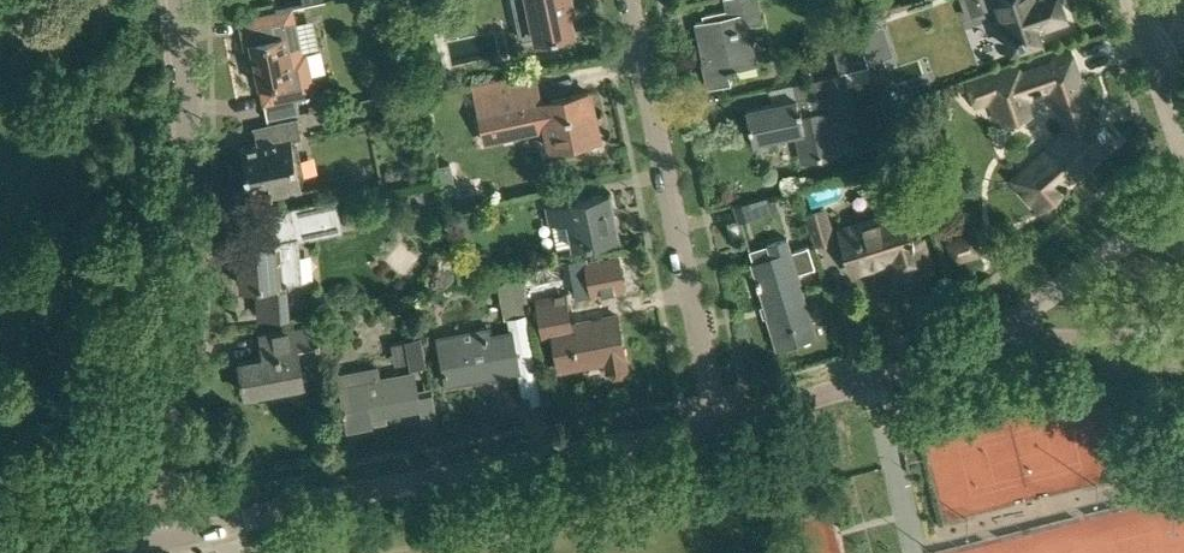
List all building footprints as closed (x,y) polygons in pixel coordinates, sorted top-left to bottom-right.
[(516,10),(528,18),(534,16),(539,37),(554,33),(554,35),(559,34),(559,32),(573,29),(569,10),(573,9),(571,0),(513,0),(516,10)] [(728,11),(707,15),(708,21),(696,24),(704,63),(702,63),(707,88),(731,84),(729,75),(740,72),(740,69),(757,66),(746,8),(758,5),(757,0),(725,0),(728,11)] [(1011,49),(1041,39),(1039,30),(1068,20),(1061,0),(994,0),(1011,49)] [(302,52),(293,6),(239,18),(245,44),(250,43),(260,86),(262,85),(265,102),(299,95),(296,77),(307,75),(311,70),(308,55),(302,52)] [(832,41),(839,75),(868,70),(861,35),(832,41)] [(1038,212),(1066,187),(1117,141),(1086,106),(1077,80),(1080,77),(1071,51),(1021,68),(1018,61),(964,79),(975,109),(987,105),(993,121),(999,119),(1001,126),(1036,115),(1029,94),(1052,87),(1066,125),(1007,178),(1038,212)] [(474,83),(477,98),(486,142),(548,129),(553,149),(599,139),(589,91),(543,101),(536,70),(474,83)] [(831,119),(854,115),(847,84),(870,79),(868,70),(839,75),(793,85),(796,101),(747,111),(754,147),(775,143),(774,138),(797,133),(803,164),(838,157),(831,119)] [(242,149),(251,192),(269,189),(270,194),(302,187),(292,139),(302,137),(298,119),(255,128),(258,145),(242,149)] [(610,193),(548,206),(552,223),(569,219),(574,245),(619,235),(616,220),(617,219),(614,208),(610,193)] [(765,195),(734,204),(739,221),(770,212),(765,195)] [(875,206),(879,219),(839,231),(852,273),(880,264),(888,268),(893,285),(935,272),(923,234),(910,239),(905,223),(918,219),(911,195),(875,206)] [(262,214),(264,237),(239,239),(243,285),(256,284),(259,316),(287,314),(284,283),(301,281),(297,238),(336,230),(330,200),(262,214)] [(815,247),(832,242),(822,211),(805,216),(815,247)] [(949,241),(955,259),(979,252),(973,234),(949,241)] [(776,350),(800,343),(797,333),(814,328),(787,240),(769,246),(773,258),(752,264),(761,293),(759,294),(763,307),(768,306),(771,318),(767,319),(776,350)] [(511,332),(484,337),(482,324),(436,332),(446,385),(518,372),(524,405),(541,402),(525,316),(517,271),(491,276),(498,313),(508,319),(511,332)] [(559,370),(605,362),(607,373),(610,375),(615,376),(620,376),(624,373),(627,369),(626,364),(617,316),(570,324),(565,296),(535,301),(541,335),(552,333),(559,370)] [(323,362),(320,342),(317,324),(260,335),(264,357),(240,361),(246,394),(304,384),(300,366),(323,362)] [(319,331),(324,352),(335,350),(331,329),(319,331)] [(421,341),(404,344),(408,366),(409,373),(427,370),(421,341)] [(420,409),(417,391),(413,373),(382,379),(379,364),(338,371),(349,428),(372,424),(370,418),(420,409)] [(324,383),(312,385),(315,403),(327,401),(324,383)]
